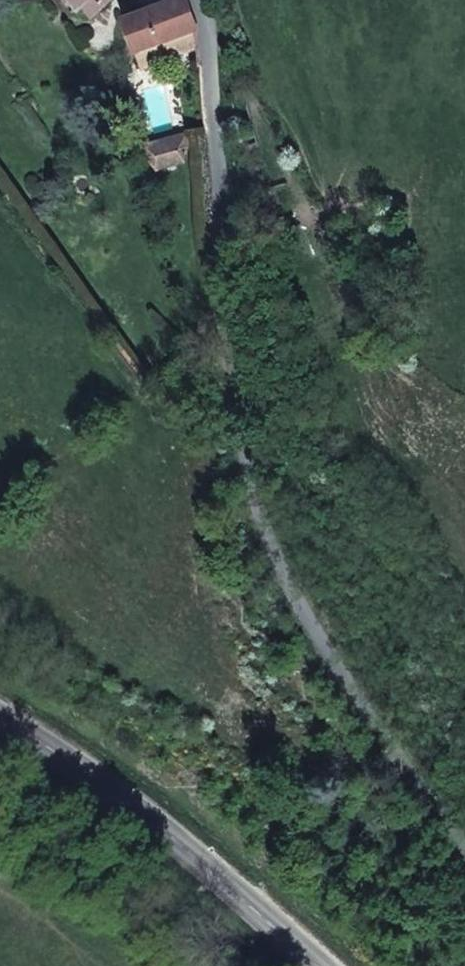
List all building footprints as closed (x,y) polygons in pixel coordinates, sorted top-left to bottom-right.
[(79,7),(81,6),(88,14),(98,6),(94,0),(73,0),(79,7)] [(187,0),(170,0),(124,16),(137,51),(142,66),(172,56),(172,55),(199,46),(198,40),(197,36),(197,35),(197,28),(187,0)] [(186,134),(145,144),(147,154),(149,156),(187,139),(186,134)] [(189,144),(187,139),(149,156),(158,166),(184,159),(189,144)]
